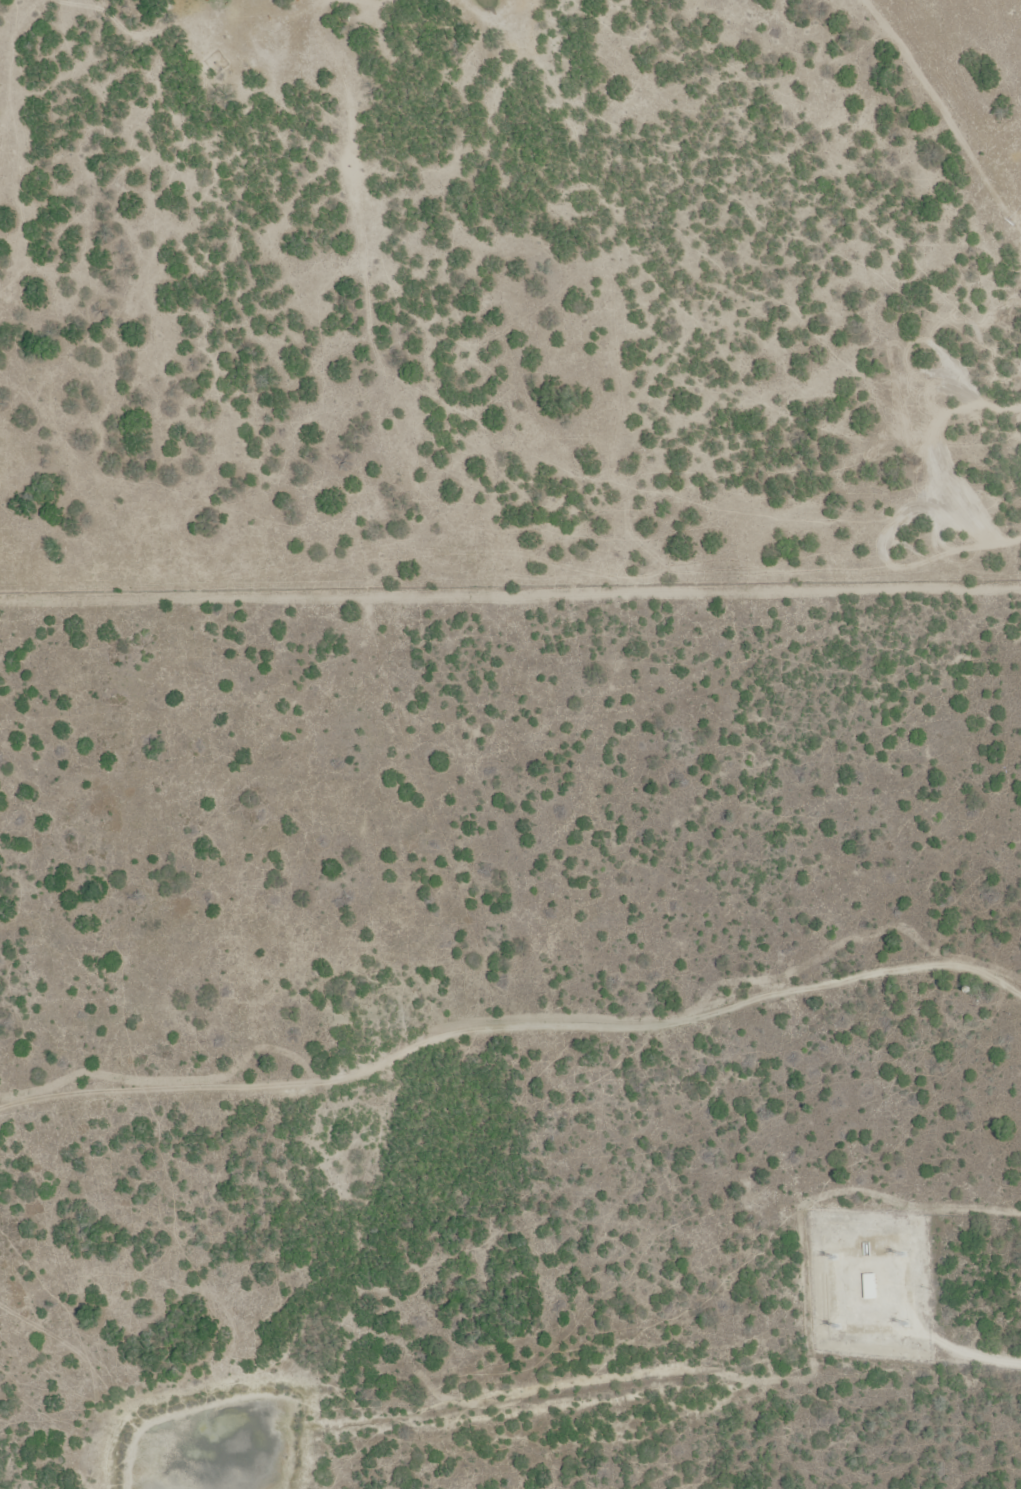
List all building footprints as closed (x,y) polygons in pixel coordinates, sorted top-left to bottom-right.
[(864,1298),(878,1298),(878,1273),(864,1273),(864,1298)]
